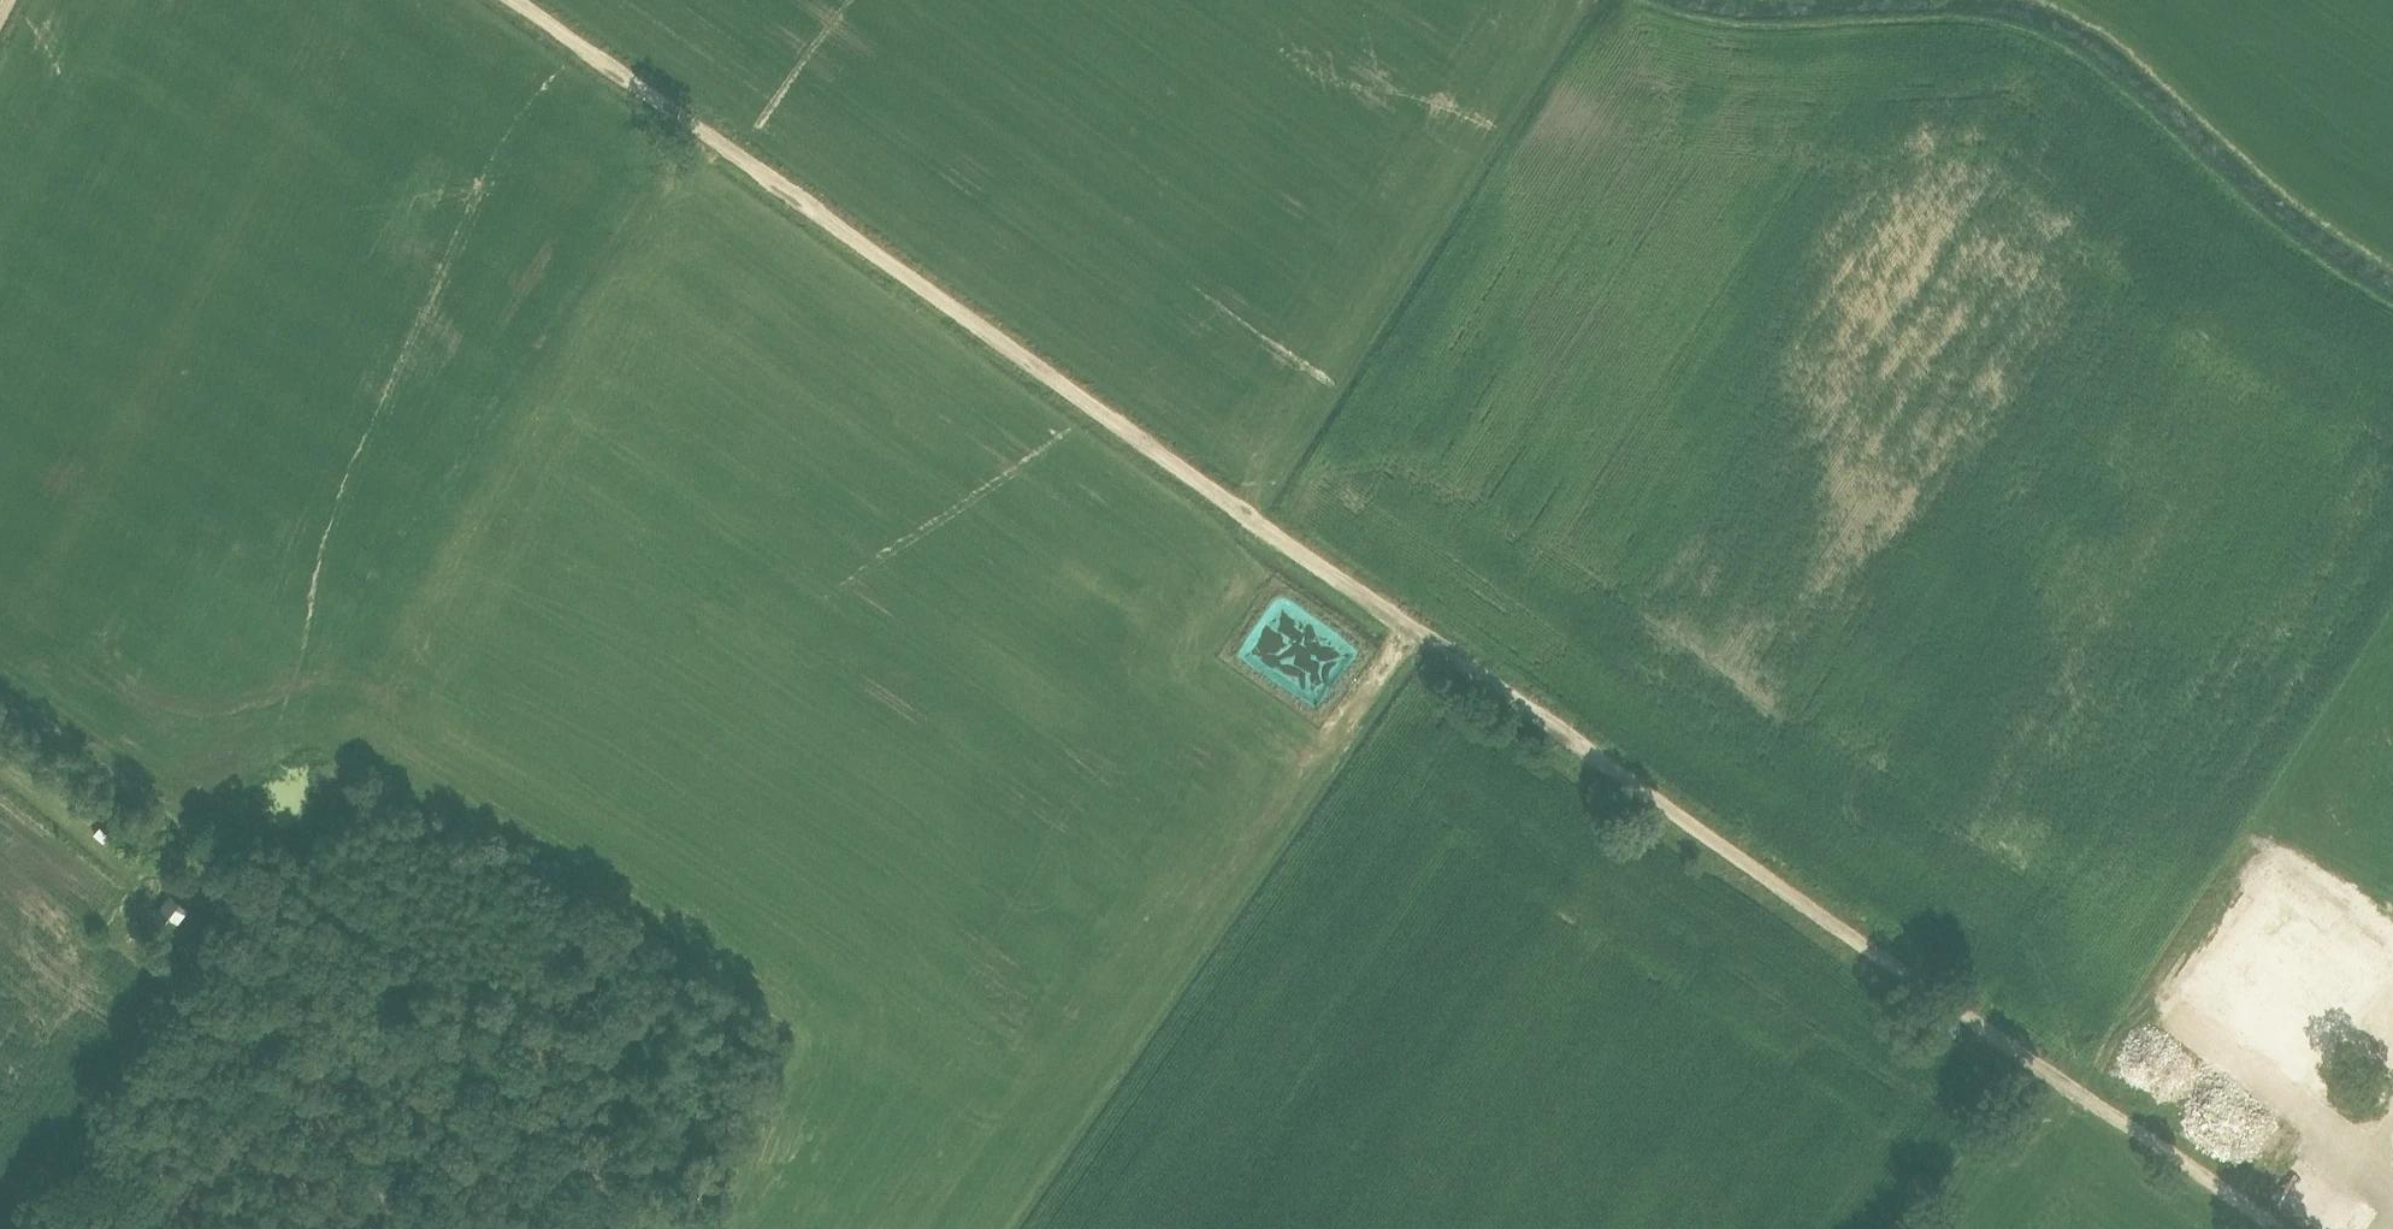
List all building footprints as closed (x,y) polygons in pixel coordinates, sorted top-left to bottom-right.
[(173,927),(188,908),(171,894),(156,913),(173,927)] [(2390,1055),(2392,1052),(2392,1023),(2376,1043),(2390,1055)]
